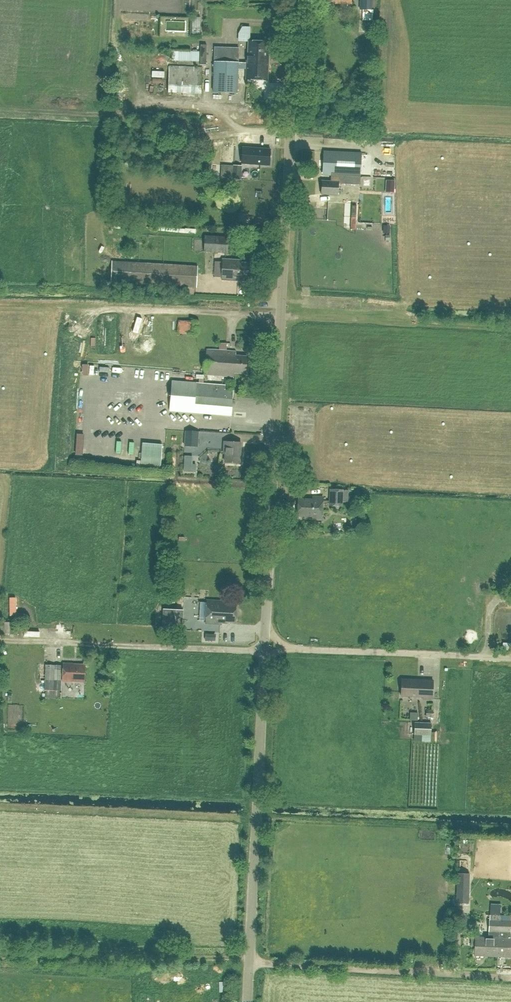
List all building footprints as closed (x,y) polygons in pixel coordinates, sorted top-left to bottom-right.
[(363,10),(362,20),(372,21),(372,10),(375,10),(375,0),(361,0),(361,10),(363,10)] [(202,35),(202,16),(193,17),(194,36),(202,35)] [(246,69),(246,79),(267,80),(268,50),(265,50),(265,42),(249,41),(248,55),(247,55),(246,63),(238,62),(238,69),(246,69)] [(237,93),(238,69),(238,62),(239,49),(214,48),(213,92),(237,93)] [(171,55),(171,73),(180,73),(180,64),(200,64),(200,55),(171,55)] [(203,92),(203,75),(191,75),(191,86),(195,86),(195,92),(203,92)] [(242,147),(241,164),(269,166),(270,149),(242,147)] [(359,185),(361,154),(323,151),(322,175),(330,176),(330,182),(320,181),(320,194),(337,195),(337,184),(359,185)] [(232,179),(232,180),(241,180),(242,166),(233,165),(221,164),(220,178),(232,179)] [(207,188),(206,197),(214,198),(215,194),(211,193),(211,190),(212,190),(213,186),(209,185),(208,189),(207,188)] [(367,206),(346,207),(347,222),(367,222),(367,206)] [(376,209),(368,209),(367,222),(375,223),(376,209)] [(228,237),(204,235),(204,252),(227,254),(228,237)] [(238,263),(238,261),(222,260),(221,280),(238,281),(238,278),(255,279),(256,264),(238,263)] [(196,287),(197,267),(112,262),(111,282),(196,287)] [(198,321),(178,320),(177,333),(197,334),(198,325),(198,321)] [(246,374),(247,356),(235,355),(236,351),(206,349),(204,375),(234,377),(234,373),(246,374)] [(172,382),(170,412),(231,416),(234,382),(227,382),(227,386),(172,382)] [(184,446),(198,447),(199,431),(185,431),(184,446)] [(223,454),(225,454),(224,462),(240,463),(241,442),(224,441),(223,454)] [(160,469),(162,444),(142,443),(140,468),(160,469)] [(196,457),(185,457),(185,465),(195,465),(196,457)] [(330,489),(329,506),(343,506),(343,489),(330,489)] [(299,500),(298,516),(306,517),(305,520),(322,520),(323,498),(317,498),(317,501),(299,500)] [(227,601),(206,600),(205,624),(221,625),(221,623),(226,623),(227,622),(235,622),(235,604),(227,604),(227,601)] [(163,610),(162,630),(182,630),(182,611),(163,610)] [(63,662),(62,650),(47,651),(47,662),(63,662)] [(85,664),(72,664),(72,663),(63,663),(62,681),(72,682),(72,681),(84,681),(85,664)] [(49,665),(50,680),(58,679),(56,664),(49,665)] [(432,699),(433,680),(401,680),(400,696),(422,697),(422,699),(432,699)] [(435,710),(428,709),(427,717),(435,717),(435,710)] [(430,723),(414,722),(413,734),(430,735),(430,723)] [(457,873),(456,903),(465,903),(466,873),(457,873)] [(501,912),(501,903),(492,903),(492,912),(501,912)] [(473,955),(496,957),(497,946),(500,946),(500,938),(499,938),(500,921),(500,915),(489,915),(488,937),(474,936),(474,937),(471,937),(470,946),(474,946),(473,955)] [(509,938),(510,921),(500,921),(499,938),(500,938),(500,946),(497,946),(496,957),(510,957),(510,938),(509,938)]
